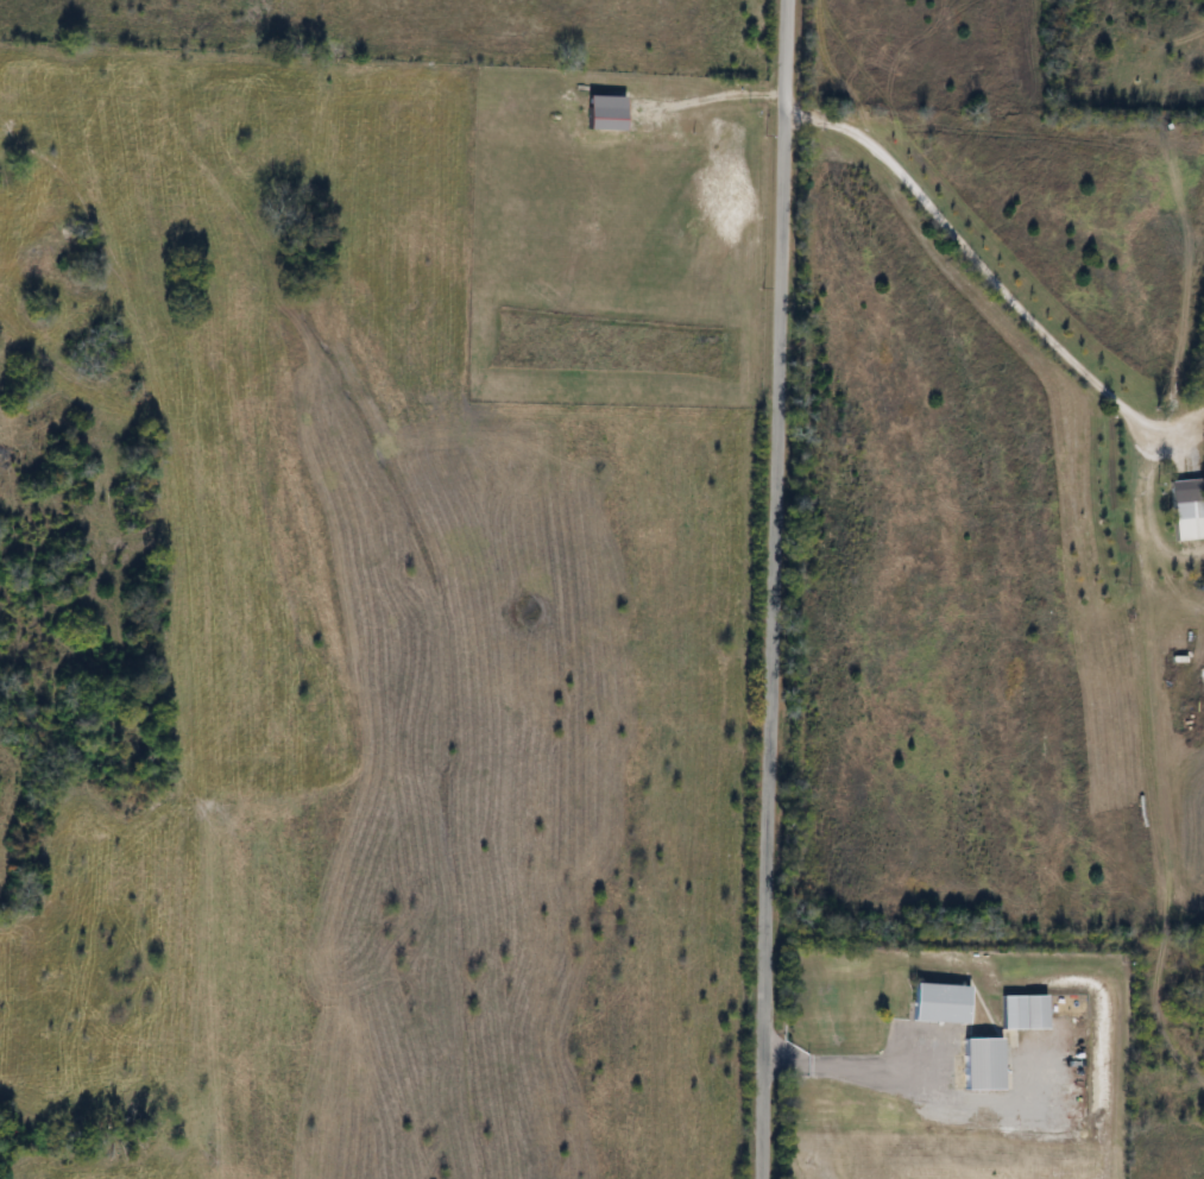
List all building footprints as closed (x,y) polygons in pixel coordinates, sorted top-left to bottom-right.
[(1168,500),(1169,519),(1190,519),(1189,499),(1168,500)] [(970,986),(909,984),(907,1022),(968,1024),(970,986)] [(997,1029),(1041,1029),(1041,996),(997,996),(997,1029)] [(959,1091),(997,1091),(997,1039),(959,1039),(959,1091)]
